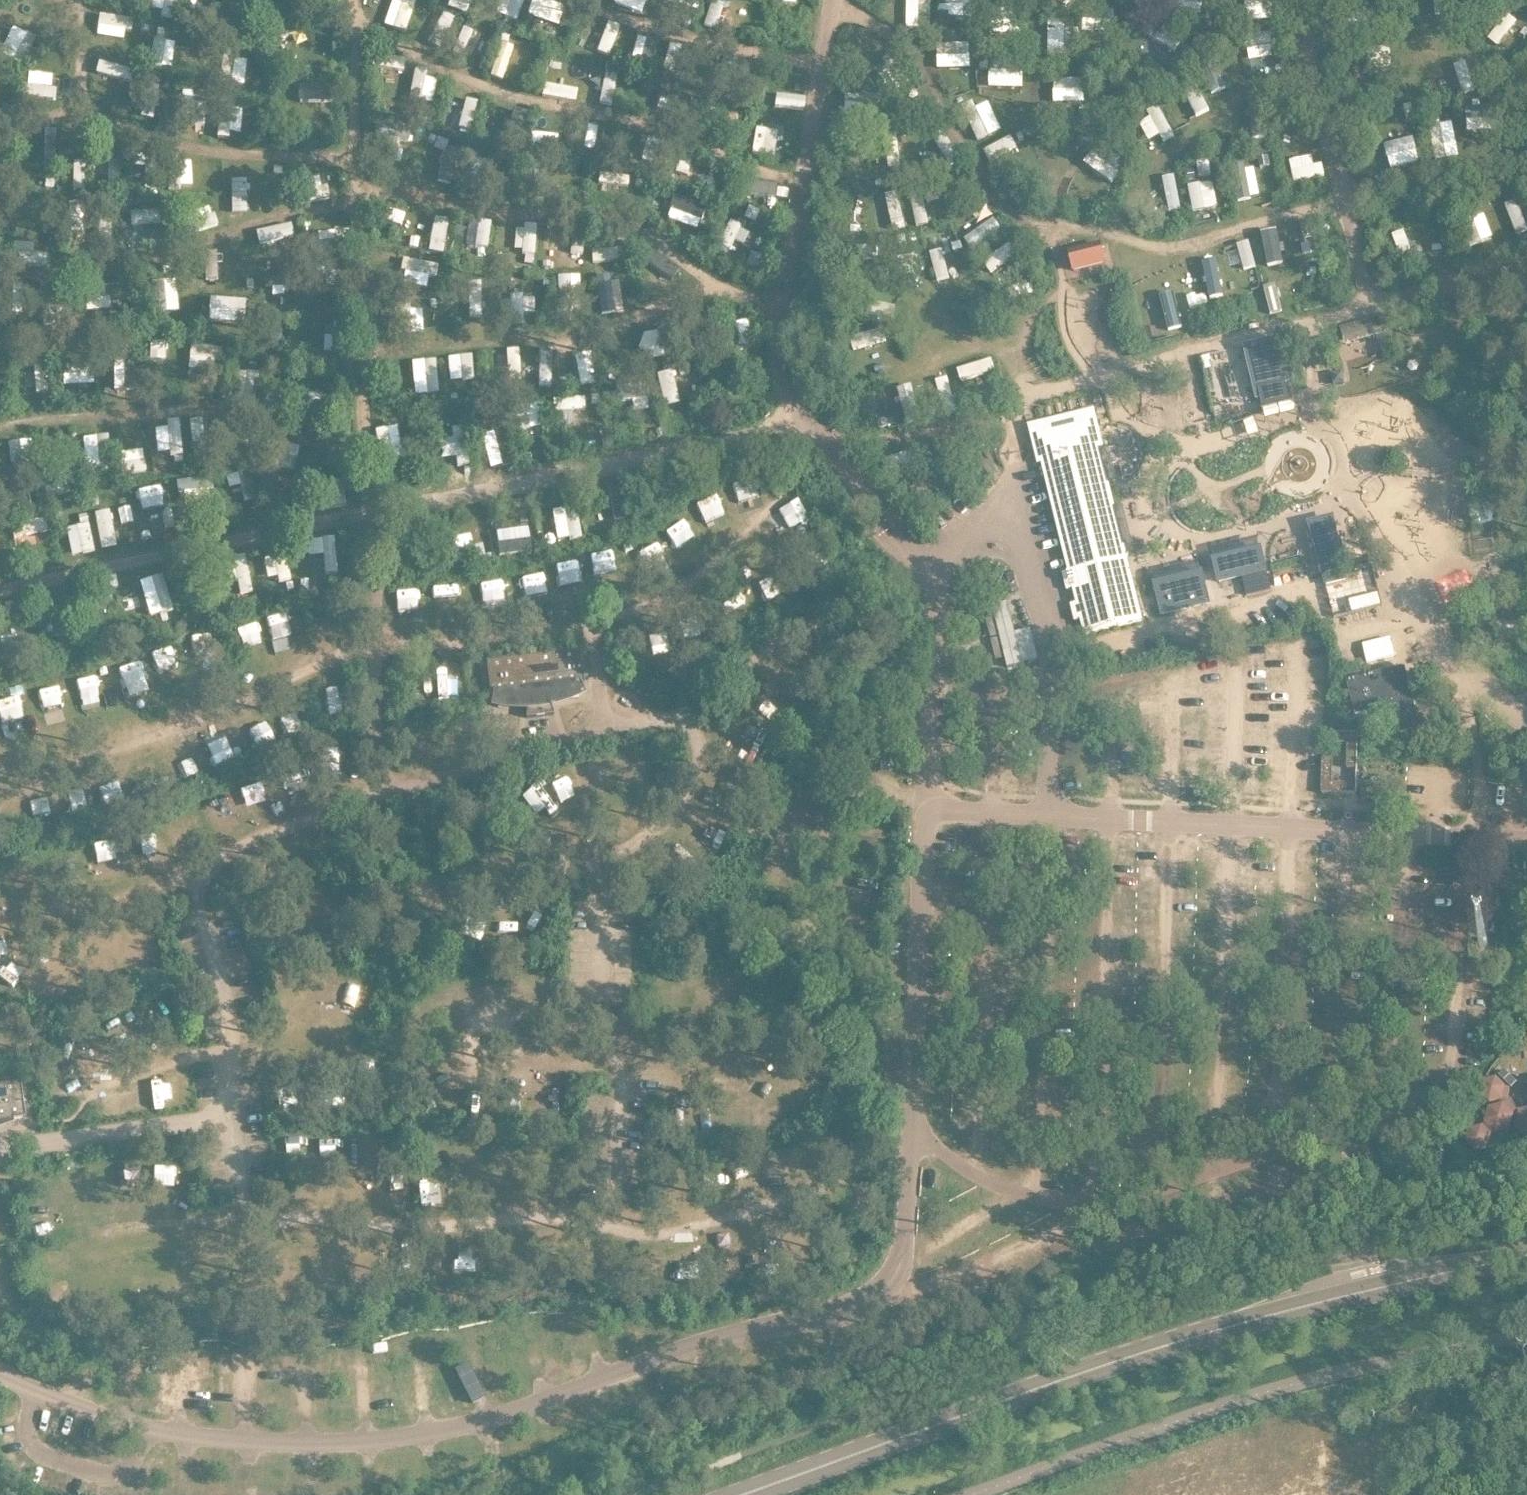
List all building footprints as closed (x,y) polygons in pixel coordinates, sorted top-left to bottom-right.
[(1070,272),(1102,265),(1097,244),(1066,251),(1070,272)] [(1380,318),(1350,326),(1354,342),(1373,336),(1371,328),(1382,325),(1380,318)] [(1152,330),(1143,332),(1145,341),(1154,338),(1152,330)] [(1276,339),(1241,348),(1251,391),(1257,390),(1259,399),(1262,410),(1286,404),(1281,384),(1287,383),(1276,339)] [(1340,375),(1330,376),(1331,386),(1341,384),(1340,375)] [(1101,449),(1092,410),(1025,427),(1034,466),(1039,465),(1030,430),(1088,416),(1097,450),(1101,449)] [(1088,416),(1030,430),(1039,465),(1066,573),(1060,575),(1064,591),(1070,590),(1074,604),(1068,606),(1072,622),(1078,621),(1082,636),(1106,630),(1110,629),(1139,622),(1121,548),(1118,535),(1111,509),(1107,493),(1105,485),(1097,450),(1088,416)] [(1332,524),(1308,531),(1321,578),(1323,587),(1325,586),(1343,582),(1337,549),(1332,524)] [(1259,548),(1209,560),(1216,586),(1264,573),(1259,548)] [(1200,573),(1151,584),(1156,610),(1206,597),(1200,573)] [(990,607),(1001,652),(1001,654),(1005,669),(1036,662),(1032,646),(1028,631),(1013,634),(1005,604),(990,607)] [(577,652),(483,663),(488,699),(491,698),(519,695),(519,693),(549,690),(549,691),(579,687),(581,687),(577,652)] [(1395,671),(1345,683),(1352,717),(1391,708),(1398,733),(1415,729),(1408,703),(1403,704),(1395,671)] [(583,697),(579,687),(549,691),(549,690),(519,693),(519,695),(491,698),(489,709),(505,712),(524,713),(524,706),(547,703),(549,711),(559,708),(572,703),(583,697)] [(524,713),(523,719),(551,716),(549,711),(547,703),(524,706),(524,713)] [(1500,1070),(1495,1075),(1501,1081),(1506,1076),(1500,1070)] [(1507,1077),(1502,1082),(1508,1088),(1514,1083),(1507,1077)] [(1498,1099),(1498,1098),(1501,1088),(1501,1087),(1492,1079),(1481,1082),(1478,1094),(1486,1102),(1498,1099)] [(18,1083),(0,1086),(0,1122),(23,1118),(18,1083)] [(1509,1116),(1501,1107),(1501,1106),(1488,1109),(1483,1122),(1484,1123),(1492,1132),(1493,1132),(1506,1129),(1510,1116),(1509,1116)] [(1517,1117),(1513,1129),(1521,1138),(1526,1136),(1526,1115),(1517,1117)] [(1487,1136),(1479,1127),(1467,1129),(1463,1141),(1472,1150),(1484,1148),(1487,1136)]
